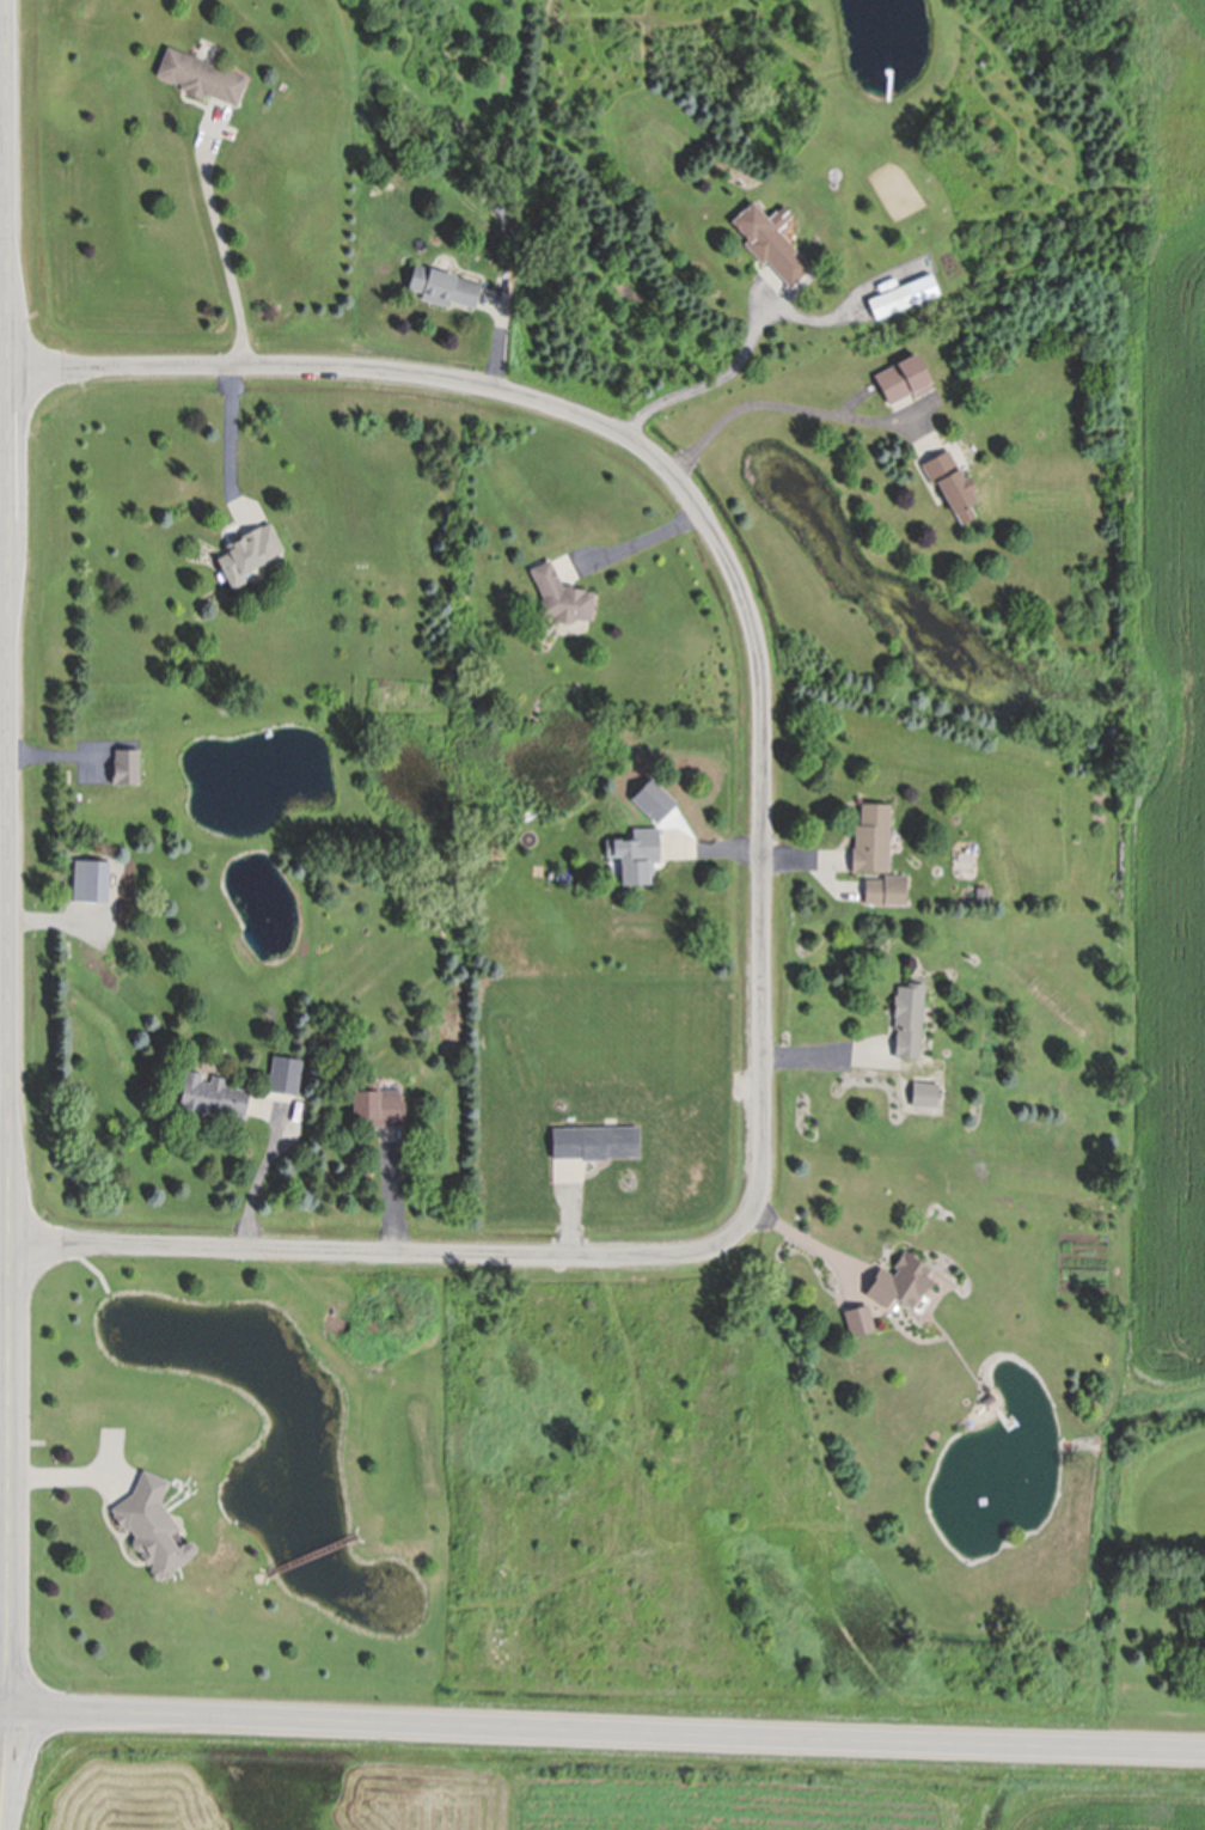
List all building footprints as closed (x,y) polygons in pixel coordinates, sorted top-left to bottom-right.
[(169,50),(249,83),(238,110),(206,98),(203,104),(185,97),(185,94),(181,93),(182,89),(177,87),(177,89),(160,81),(160,80),(158,79),(169,50)] [(500,219),(495,212),(504,206),(509,212),(500,219)] [(753,208),(767,224),(776,216),(787,228),(778,234),(813,274),(791,293),(767,266),(763,270),(745,249),(747,246),(730,228),(753,208)] [(457,281),(483,288),(476,312),(451,305),(448,311),(422,303),(424,298),(409,293),(416,269),(432,274),(430,276),(455,283),(457,281)] [(868,305),(931,279),(940,299),(876,325),(868,305)] [(874,379),(898,367),(899,370),(917,361),(931,390),(934,389),(934,391),(916,401),(916,399),(913,401),(911,397),(889,408),(874,379)] [(940,445),(933,433),(922,440),(929,452),(940,445)] [(955,519),(937,487),(935,488),(923,466),(949,452),(960,471),(959,472),(965,483),(969,481),(978,495),(973,498),(978,507),(973,511),(977,518),(962,525),(959,518),(955,519)] [(226,568),(218,550),(227,545),(226,544),(228,543),(226,537),(233,533),(232,532),(244,526),(261,519),(261,520),(270,516),(285,544),(271,550),(270,548),(264,550),(265,553),(241,563),(246,574),(232,581),(230,575),(221,580),(218,572),(226,568)] [(543,590),(530,561),(550,551),(564,581),(565,581),(565,577),(571,578),(571,580),(586,581),(586,582),(593,584),(592,585),(595,585),(593,612),(576,611),(570,615),(558,614),(555,609),(542,608),(543,590)] [(114,779),(114,768),(115,768),(115,754),(116,754),(116,744),(140,744),(140,779),(136,779),(136,777),(121,777),(121,779),(114,779)] [(855,842),(856,819),(861,819),(861,797),(891,798),(889,866),(857,866),(857,867),(852,867),(852,842),(855,842)] [(634,823),(659,823),(661,856),(654,858),(655,878),(649,879),(648,876),(623,877),(622,847),(617,848),(617,852),(607,852),(606,834),(613,834),(613,830),(622,830),(622,831),(634,830),(634,823)] [(865,874),(885,874),(885,870),(907,870),(907,877),(906,877),(906,898),(885,898),(885,899),(865,899),(865,874)] [(978,883),(989,883),(989,896),(978,896),(978,883)] [(895,1055),(898,1031),(899,1026),(895,1026),(895,1014),(895,1000),(895,993),(898,993),(899,983),(909,983),(909,980),(926,981),(920,1055),(900,1054),(900,1055),(895,1055)] [(269,1086),(274,1050),(304,1055),(299,1091),(269,1086)] [(226,1081),(250,1086),(245,1112),(219,1108),(219,1111),(204,1109),(203,1111),(195,1110),(195,1112),(191,1112),(182,1111),(182,1110),(179,1110),(181,1106),(179,1106),(181,1102),(182,1102),(183,1099),(181,1099),(185,1076),(184,1076),(186,1066),(203,1069),(202,1076),(212,1079),(213,1070),(227,1074),(226,1081)] [(354,1114),(354,1084),(366,1082),(366,1075),(380,1075),(380,1086),(400,1085),(400,1091),(402,1090),(402,1096),(400,1096),(400,1098),(405,1098),(406,1122),(367,1122),(367,1112),(354,1114)] [(915,1080),(940,1081),(938,1105),(913,1103),(915,1080)] [(552,1124),(640,1122),(641,1153),(607,1154),(607,1157),(582,1157),(582,1154),(553,1155),(552,1124)] [(887,1304),(865,1291),(876,1273),(875,1271),(881,1263),(893,1271),(898,1264),(894,1262),(903,1249),(904,1250),(906,1246),(930,1262),(934,1264),(929,1271),(931,1273),(922,1288),(923,1289),(915,1305),(897,1292),(887,1304)] [(851,1332),(844,1307),(868,1300),(875,1325),(851,1332)] [(984,1399),(993,1392),(997,1397),(987,1404),(984,1399)] [(161,1496),(181,1523),(171,1530),(179,1541),(183,1538),(184,1539),(188,1536),(192,1536),(197,1542),(196,1547),(192,1550),(192,1551),(173,1566),(173,1567),(167,1573),(166,1570),(161,1574),(159,1572),(157,1574),(154,1570),(155,1570),(152,1566),(152,1567),(151,1564),(153,1563),(151,1561),(154,1558),(152,1556),(148,1560),(146,1556),(146,1555),(142,1550),(140,1549),(146,1544),(146,1543),(143,1544),(136,1544),(133,1538),(134,1532),(136,1530),(130,1523),(128,1525),(123,1520),(121,1521),(120,1519),(120,1518),(115,1511),(115,1512),(114,1509),(115,1508),(111,1503),(133,1487),(142,1464),(170,1475),(161,1496)]
